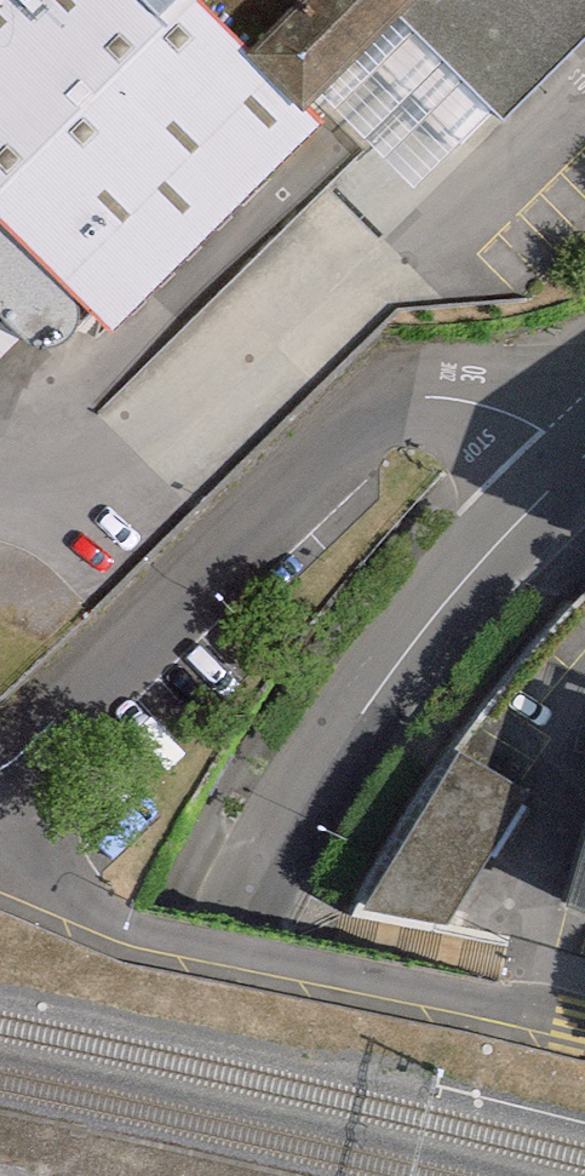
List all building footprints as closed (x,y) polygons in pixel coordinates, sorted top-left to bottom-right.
[(94,335),(325,124),(307,106),(255,54),(202,0),(0,0),(0,232),(94,335)] [(307,106),(399,10),(409,0),(303,0),(255,54),(307,106)] [(399,10),(512,126),(584,54),(584,0),(409,0),(399,10)] [(0,232),(0,375),(6,374),(17,351),(40,363),(68,367),(94,335),(0,232)] [(535,796),(468,754),(377,898),(444,940),(535,796)]
